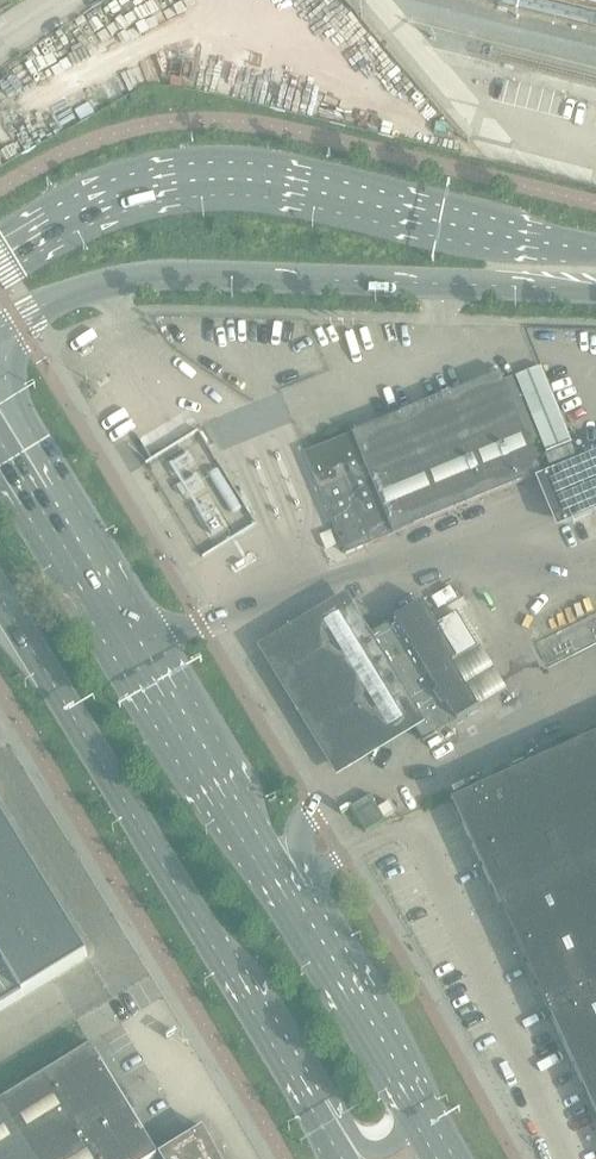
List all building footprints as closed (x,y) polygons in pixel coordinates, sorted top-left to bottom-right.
[(576,454),(540,366),(515,376),(504,381),(501,372),(353,432),(304,452),(346,555),(395,535),(543,474),(541,469),(552,464),(576,454)] [(544,477),(537,480),(542,492),(552,517),(557,529),(565,526),(595,513),(595,455),(544,477)] [(345,593),(256,647),(336,777),(425,723),(345,593)] [(376,631),(362,640),(424,742),(460,720),(480,708),(452,663),(457,660),(477,648),(456,613),(436,625),(422,603),(397,618),(376,631)] [(457,660),(452,663),(480,708),(507,692),(479,646),(477,648),(457,660)] [(474,791),(452,801),(549,1014),(550,1017),(595,1117),(595,735),(474,791)] [(351,808),(366,833),(384,822),(369,797),(351,808)] [(388,802),(377,808),(384,820),(395,813),(388,802)] [(0,815),(0,1010),(26,994),(87,957),(0,815)] [(0,1147),(0,1158),(192,1158),(135,1064),(0,1147)]
